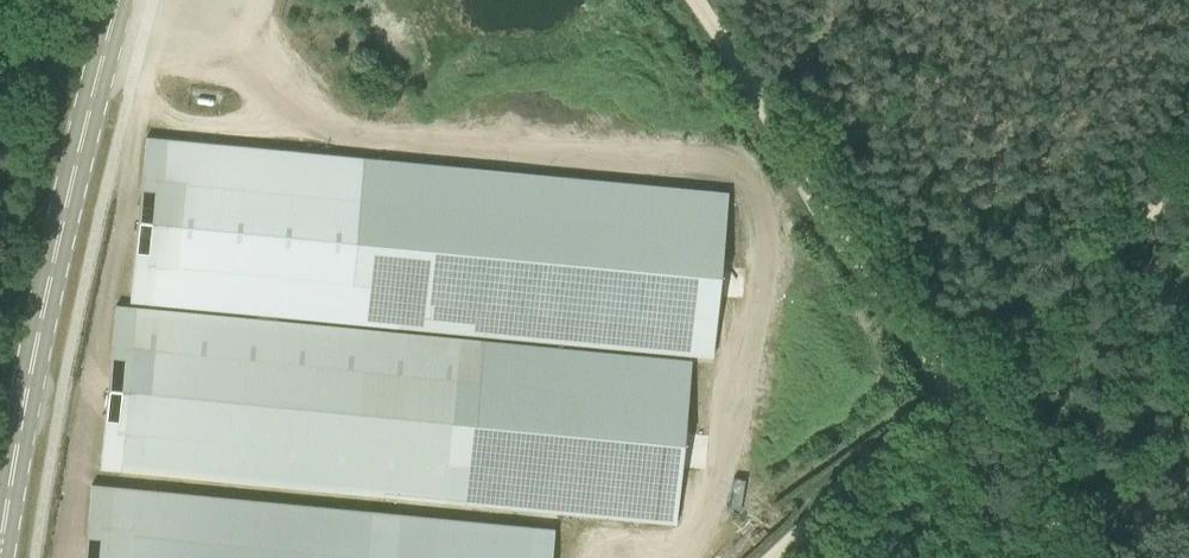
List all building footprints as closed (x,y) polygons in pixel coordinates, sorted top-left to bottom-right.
[(147,136),(131,300),(714,355),(729,192),(147,136)] [(116,305),(101,467),(677,523),(692,360),(116,305)] [(555,528),(92,484),(85,557),(552,557),(555,528)]
